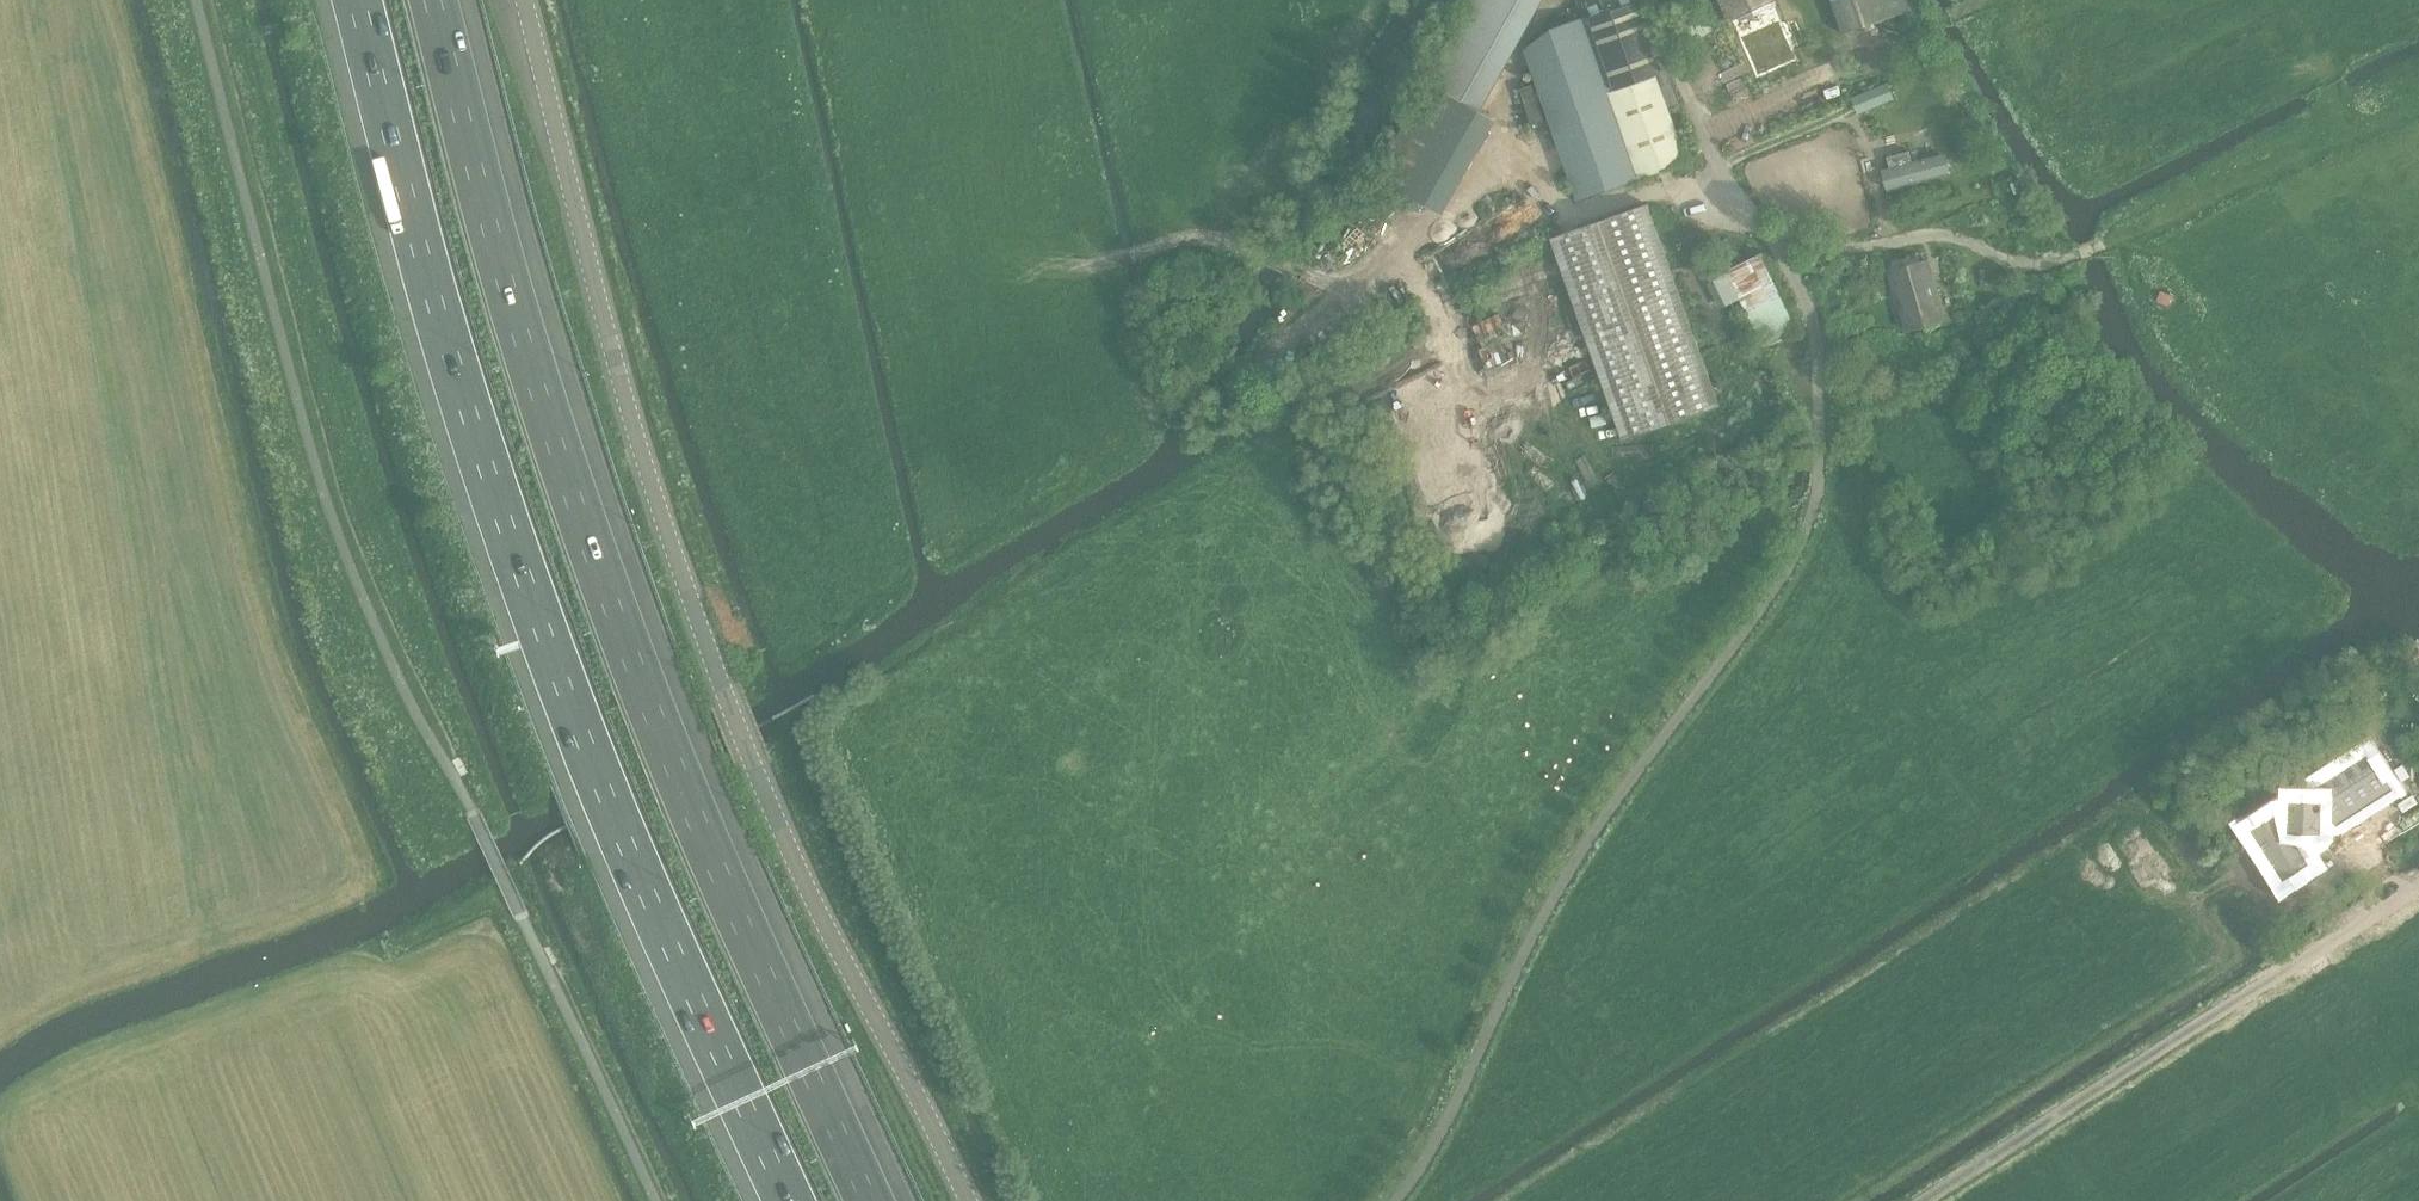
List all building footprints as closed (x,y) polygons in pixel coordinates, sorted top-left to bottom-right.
[(1487,110),(1542,0),(1476,0),(1385,180),(1449,212),(1497,115),(1487,110)] [(1757,80),(1800,61),(1772,0),(1722,0),(1757,80)] [(1844,33),(1912,11),(1908,0),(1833,0),(1844,33)] [(1635,2),(1590,18),(1616,90),(1661,74),(1635,2)] [(1616,90),(1590,18),(1590,17),(1552,30),(1526,50),(1579,201),(1646,176),(1616,90)] [(1661,74),(1616,90),(1646,176),(1688,161),(1662,92),(1667,90),(1661,74)] [(1532,85),(1520,89),(1532,124),(1544,120),(1532,85)] [(1893,168),(1884,171),(1889,190),(1947,174),(1942,155),(1912,163),(1909,151),(1889,156),(1893,168)] [(1721,406),(1647,204),(1553,239),(1627,440),(1721,406)] [(1781,293),(1768,268),(1761,254),(1727,272),(1765,346),(1800,334),(1781,293)] [(1928,261),(1891,272),(1908,329),(1945,319),(1928,261)] [(1476,320),(1491,371),(1512,365),(1503,334),(1508,333),(1502,312),(1476,320)] [(2370,749),(2308,788),(2314,797),(2324,813),(2325,814),(2336,831),(2358,816),(2353,809),(2377,794),(2381,801),(2397,791),(2370,749)] [(2278,808),(2246,829),(2283,885),(2314,865),(2295,835),(2323,837),(2324,813),(2314,797),(2301,797),(2301,799),(2292,798),(2288,798),(2288,796),(2287,796),(2286,796),(2285,819),(2278,808)]
